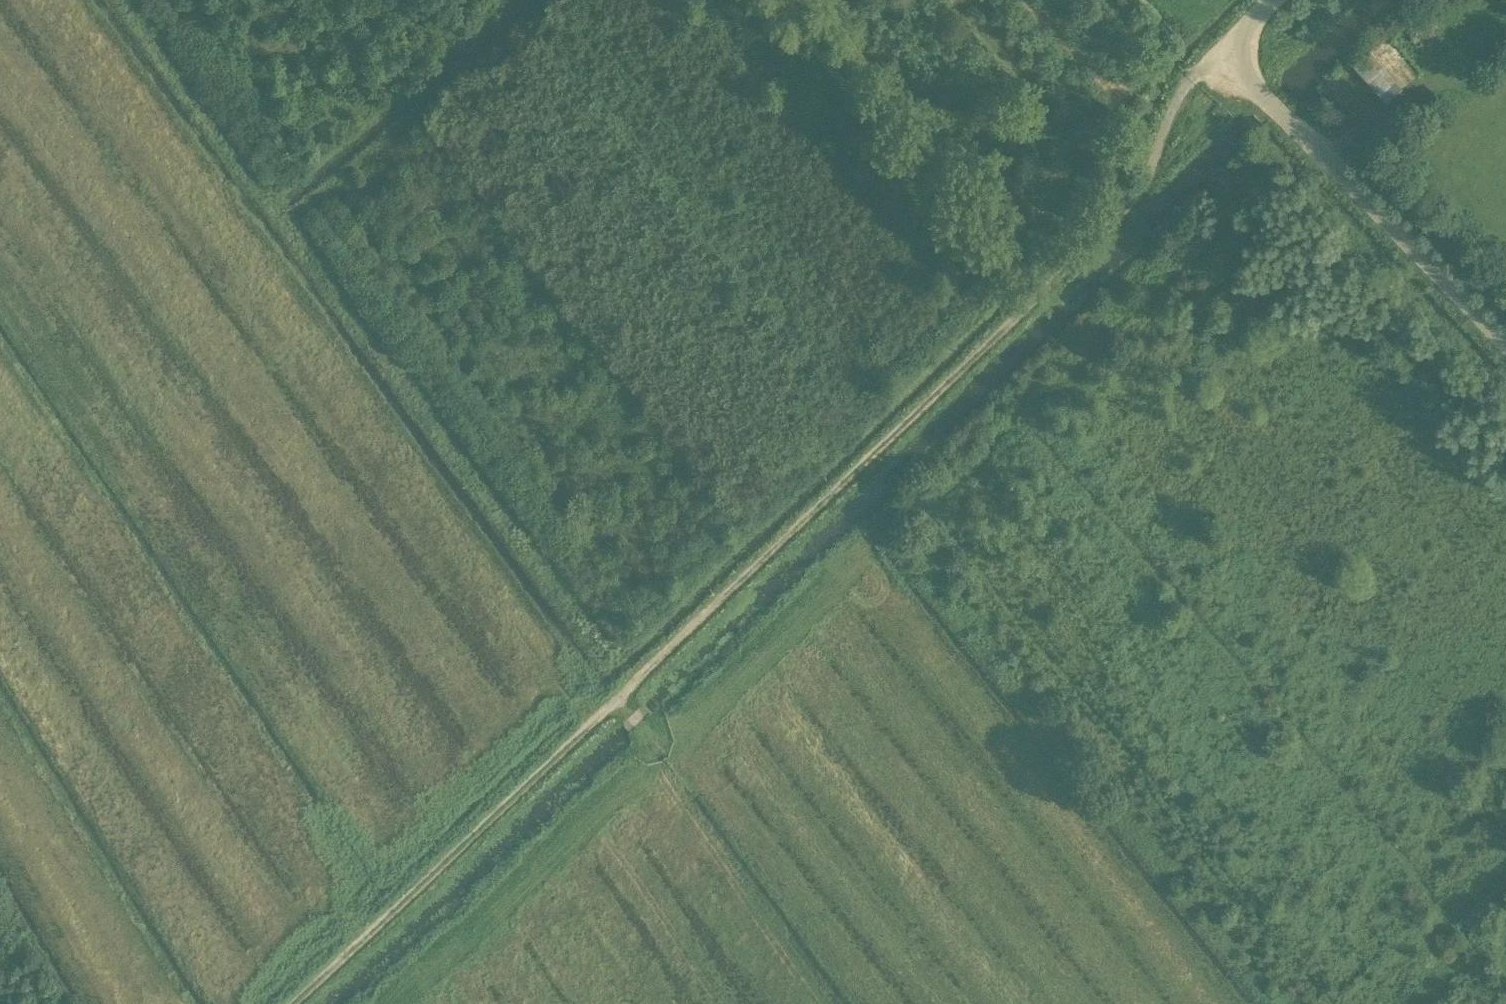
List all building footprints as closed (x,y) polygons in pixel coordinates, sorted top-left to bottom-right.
[(1373,51),(1355,65),(1387,102),(1404,88),(1373,51)]
